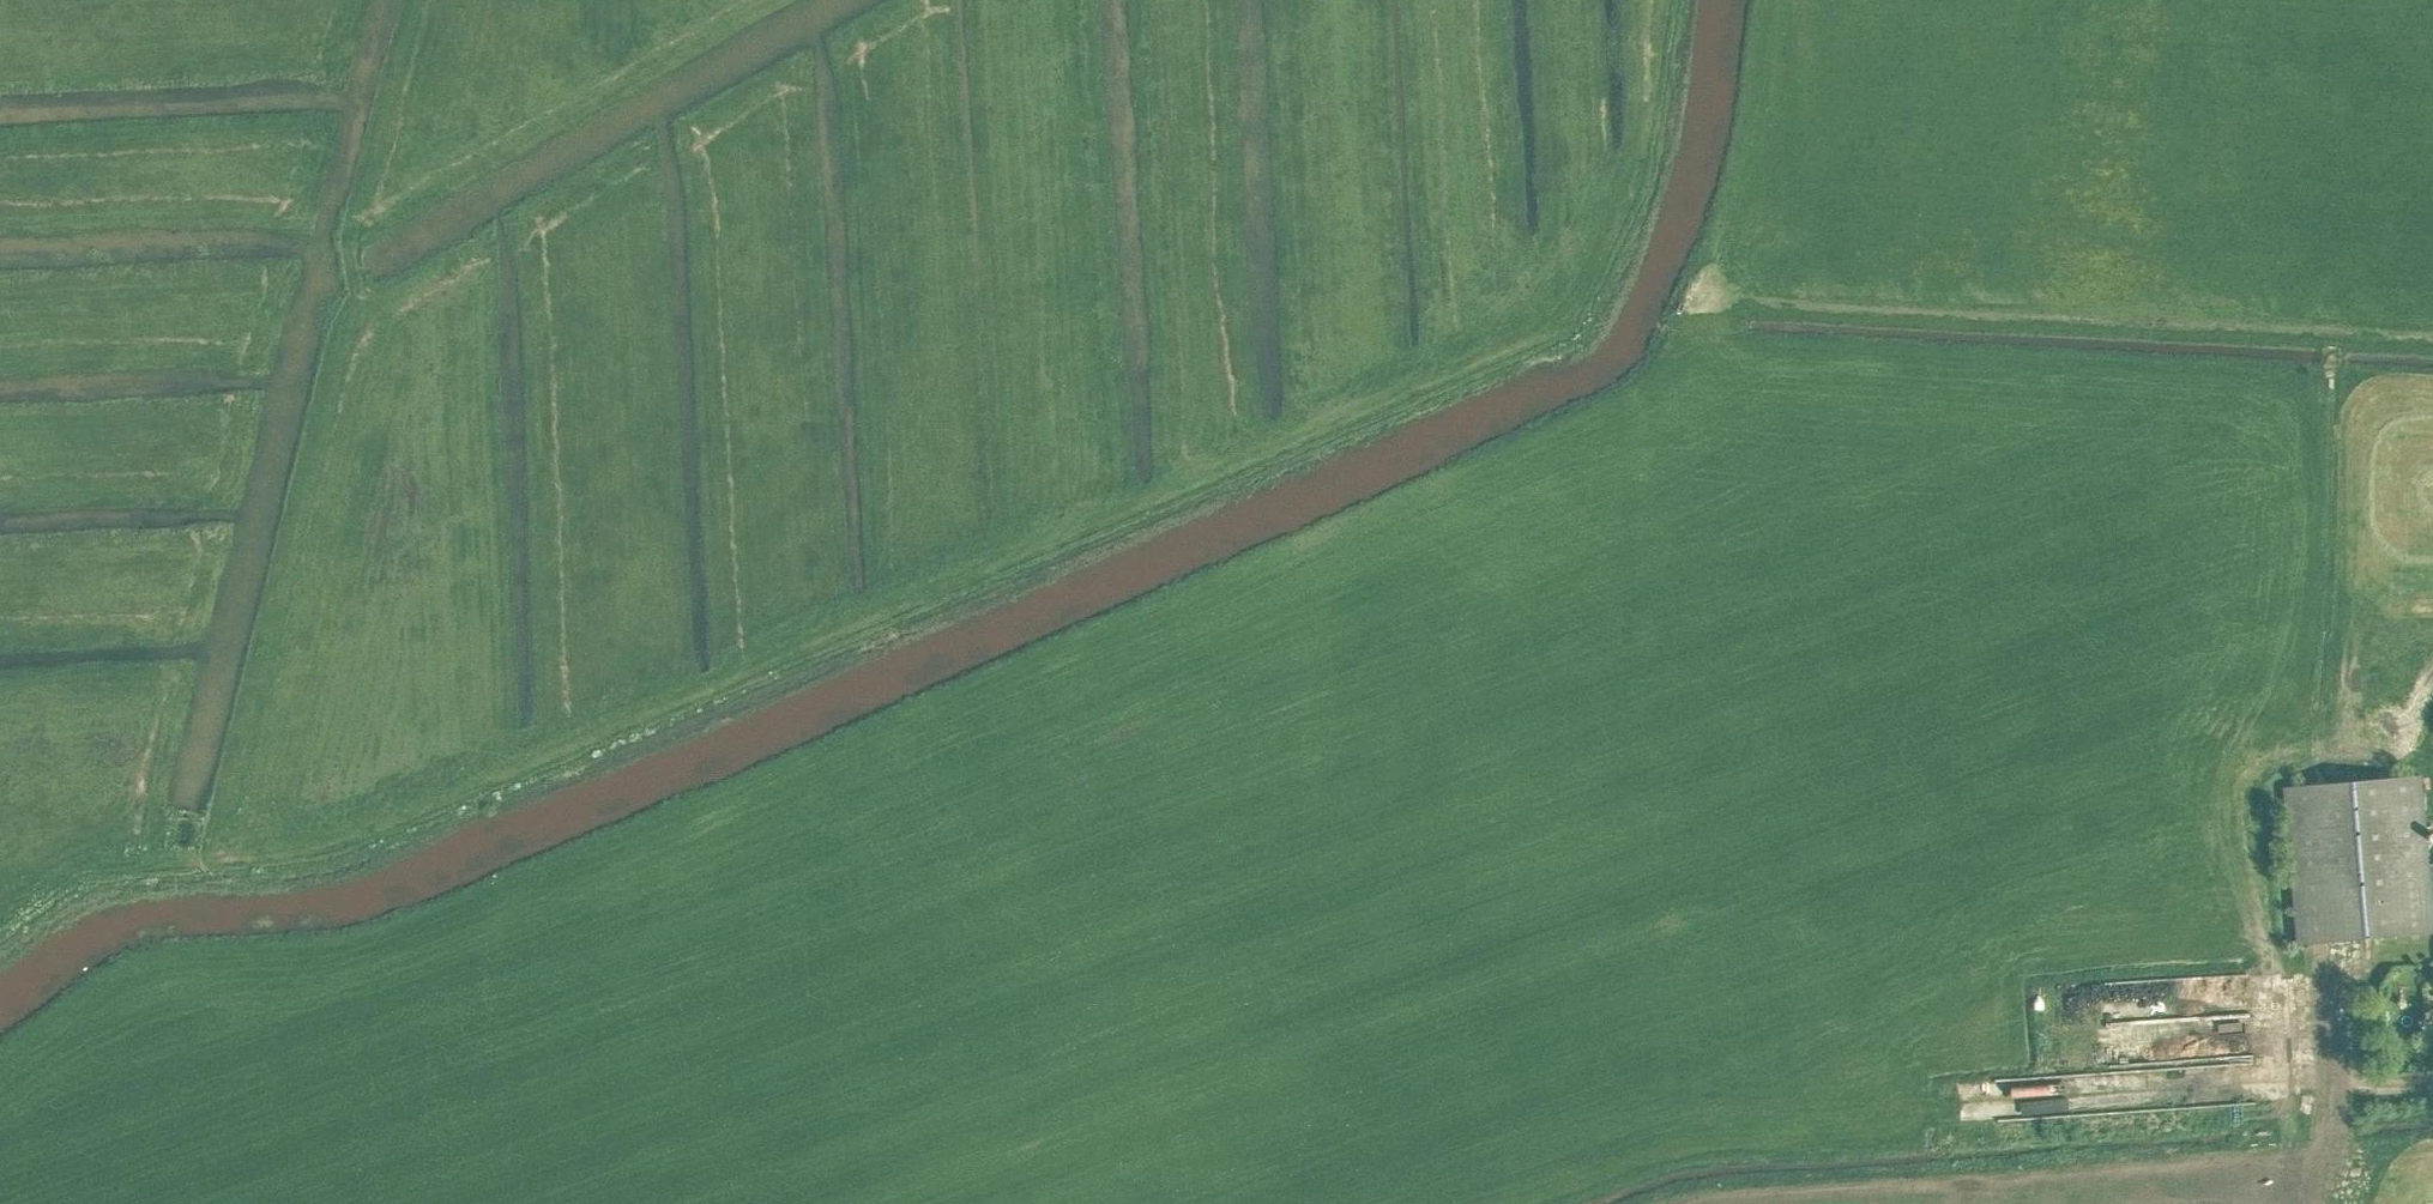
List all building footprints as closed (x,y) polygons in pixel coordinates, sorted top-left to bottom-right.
[(2430,864),(2422,775),(2283,787),(2298,945),(2432,932),(2432,864),(2430,864)]
